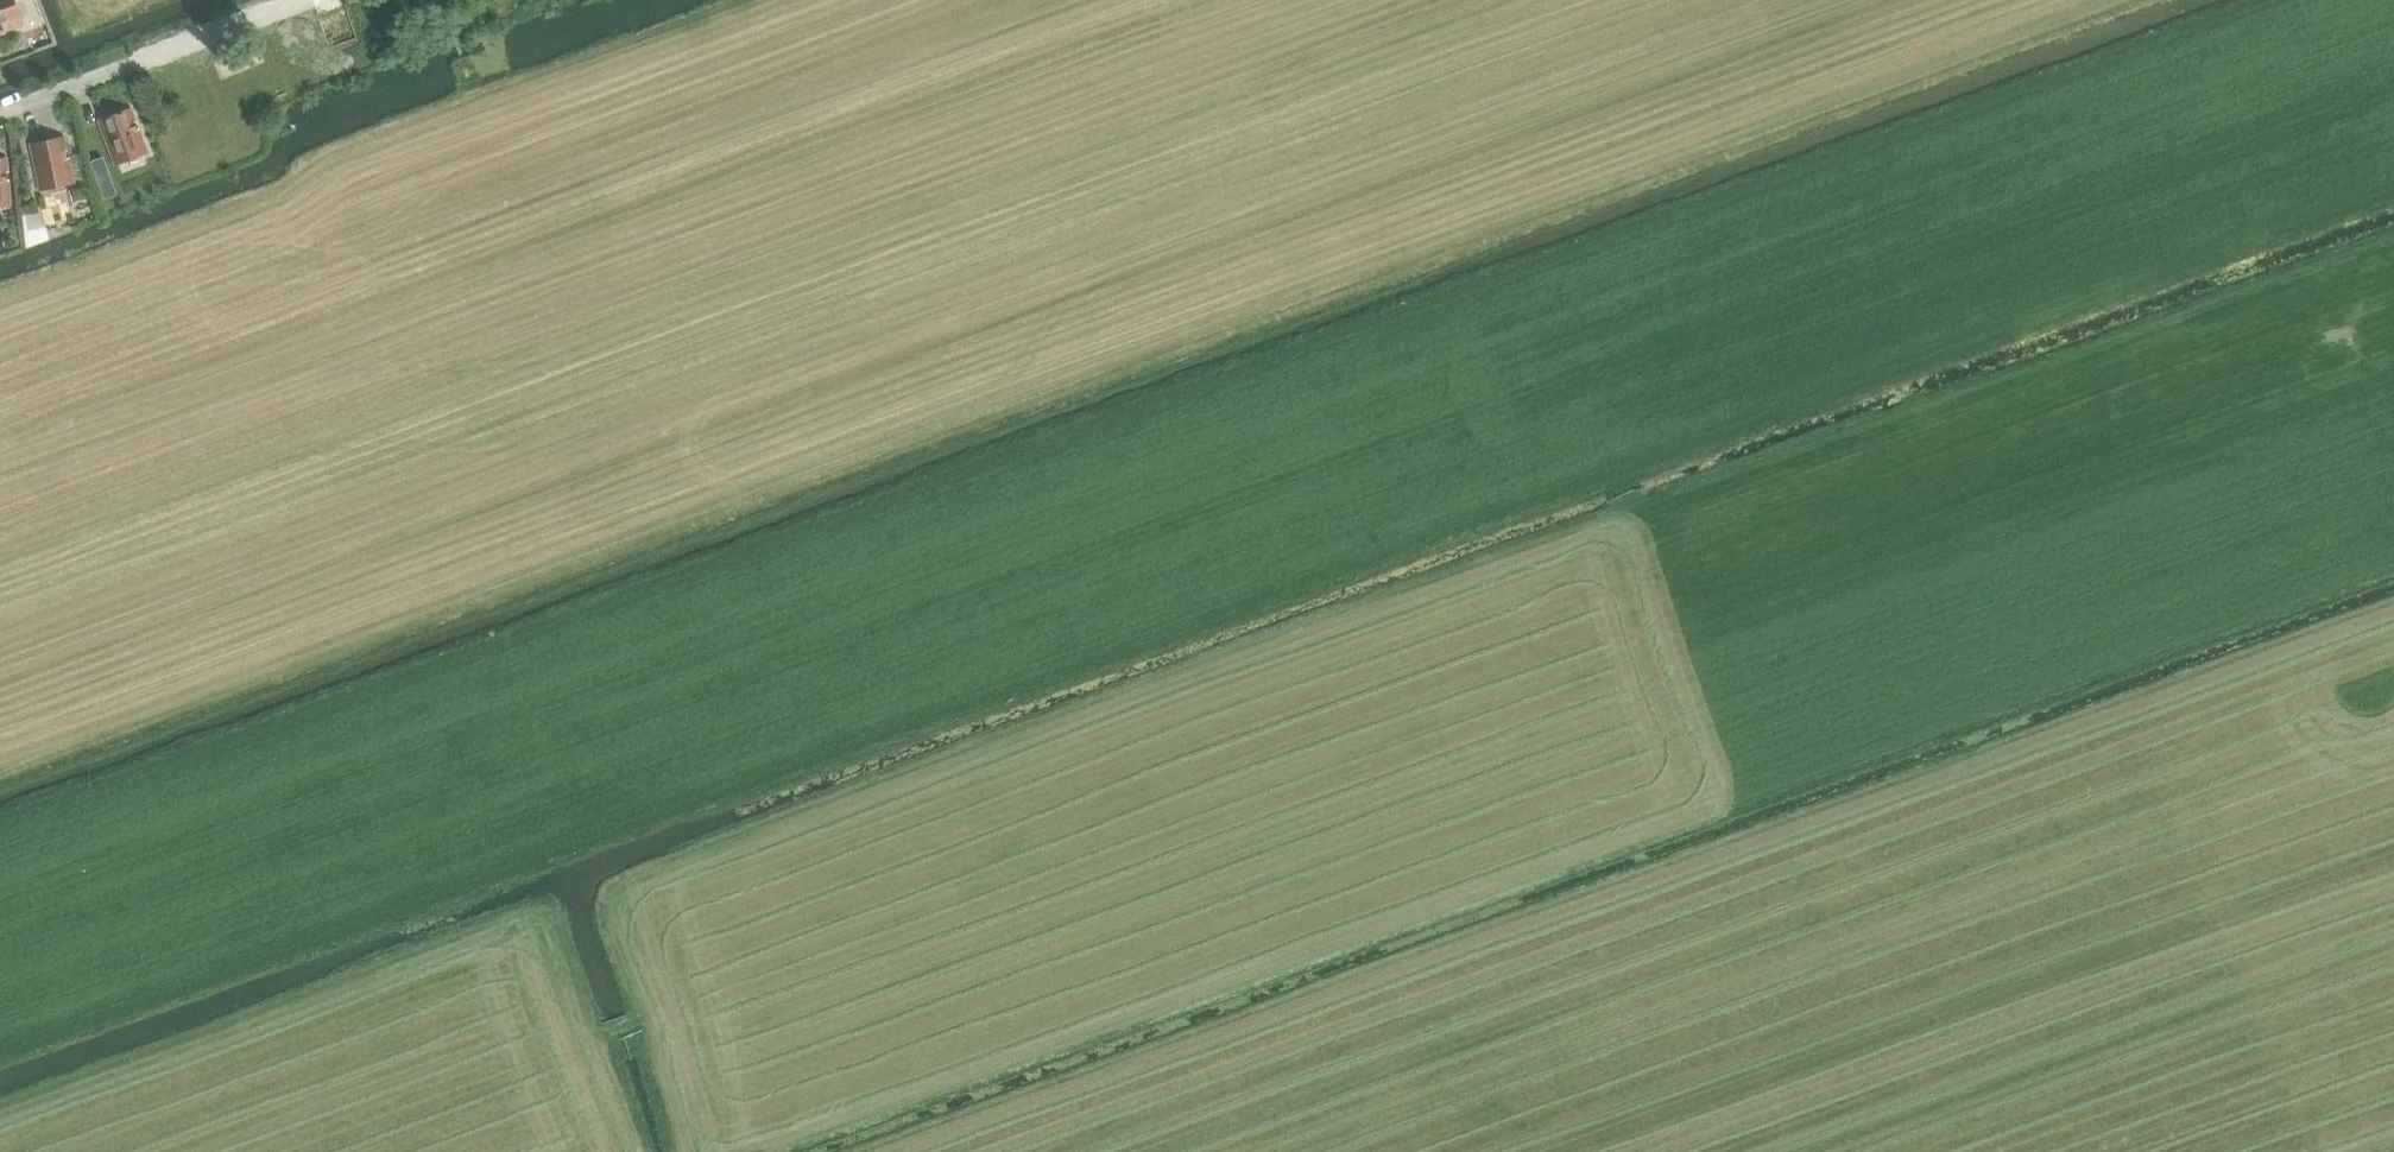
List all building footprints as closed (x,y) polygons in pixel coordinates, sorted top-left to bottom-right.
[(22,20),(15,0),(0,0),(0,28),(22,20)] [(101,115),(115,154),(143,144),(129,105),(101,115)] [(33,139),(41,180),(70,174),(62,133),(33,139)] [(104,156),(90,161),(100,187),(113,183),(104,156)]
